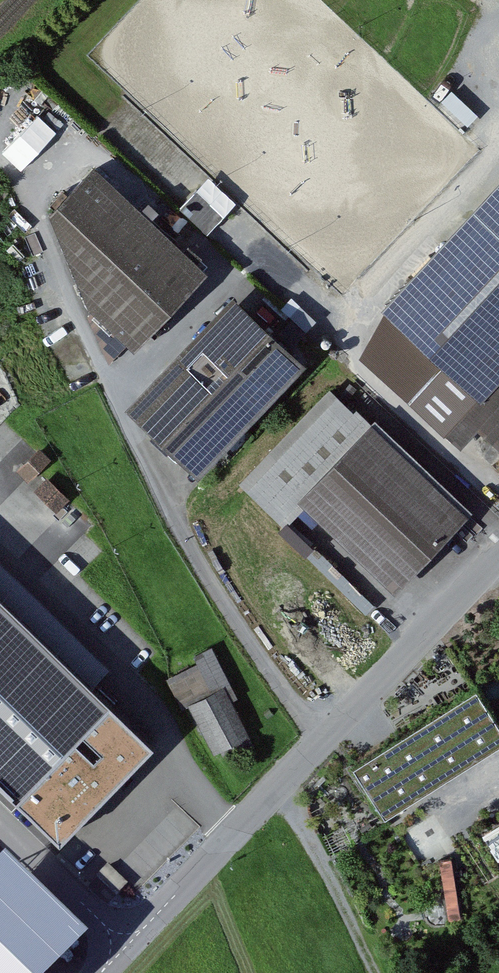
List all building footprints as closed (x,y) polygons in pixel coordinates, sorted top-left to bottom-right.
[(220,272),(106,165),(68,204),(103,307),(147,348),(220,272)] [(210,175),(181,207),(210,233),(239,200),(210,175)] [(380,310),(401,329),(368,366),(459,449),(476,431),(498,452),(498,181),(380,310)] [(304,364),(230,294),(122,407),(196,477),(304,364)] [(125,370),(137,356),(111,332),(98,345),(125,370)] [(377,430),(343,398),(254,492),(293,529),(315,506),(309,501),(377,430)] [(480,513),(384,422),(377,430),(309,501),(315,506),(405,592),(480,513)] [(0,599),(0,783),(56,837),(149,742),(0,599)] [(238,697),(212,645),(192,655),(195,662),(164,678),(204,756),(247,734),(230,701),(238,697)] [(363,768),(392,815),(498,750),(498,705),(490,691),(363,768)] [(498,849),(498,829),(491,832),(498,849)]
